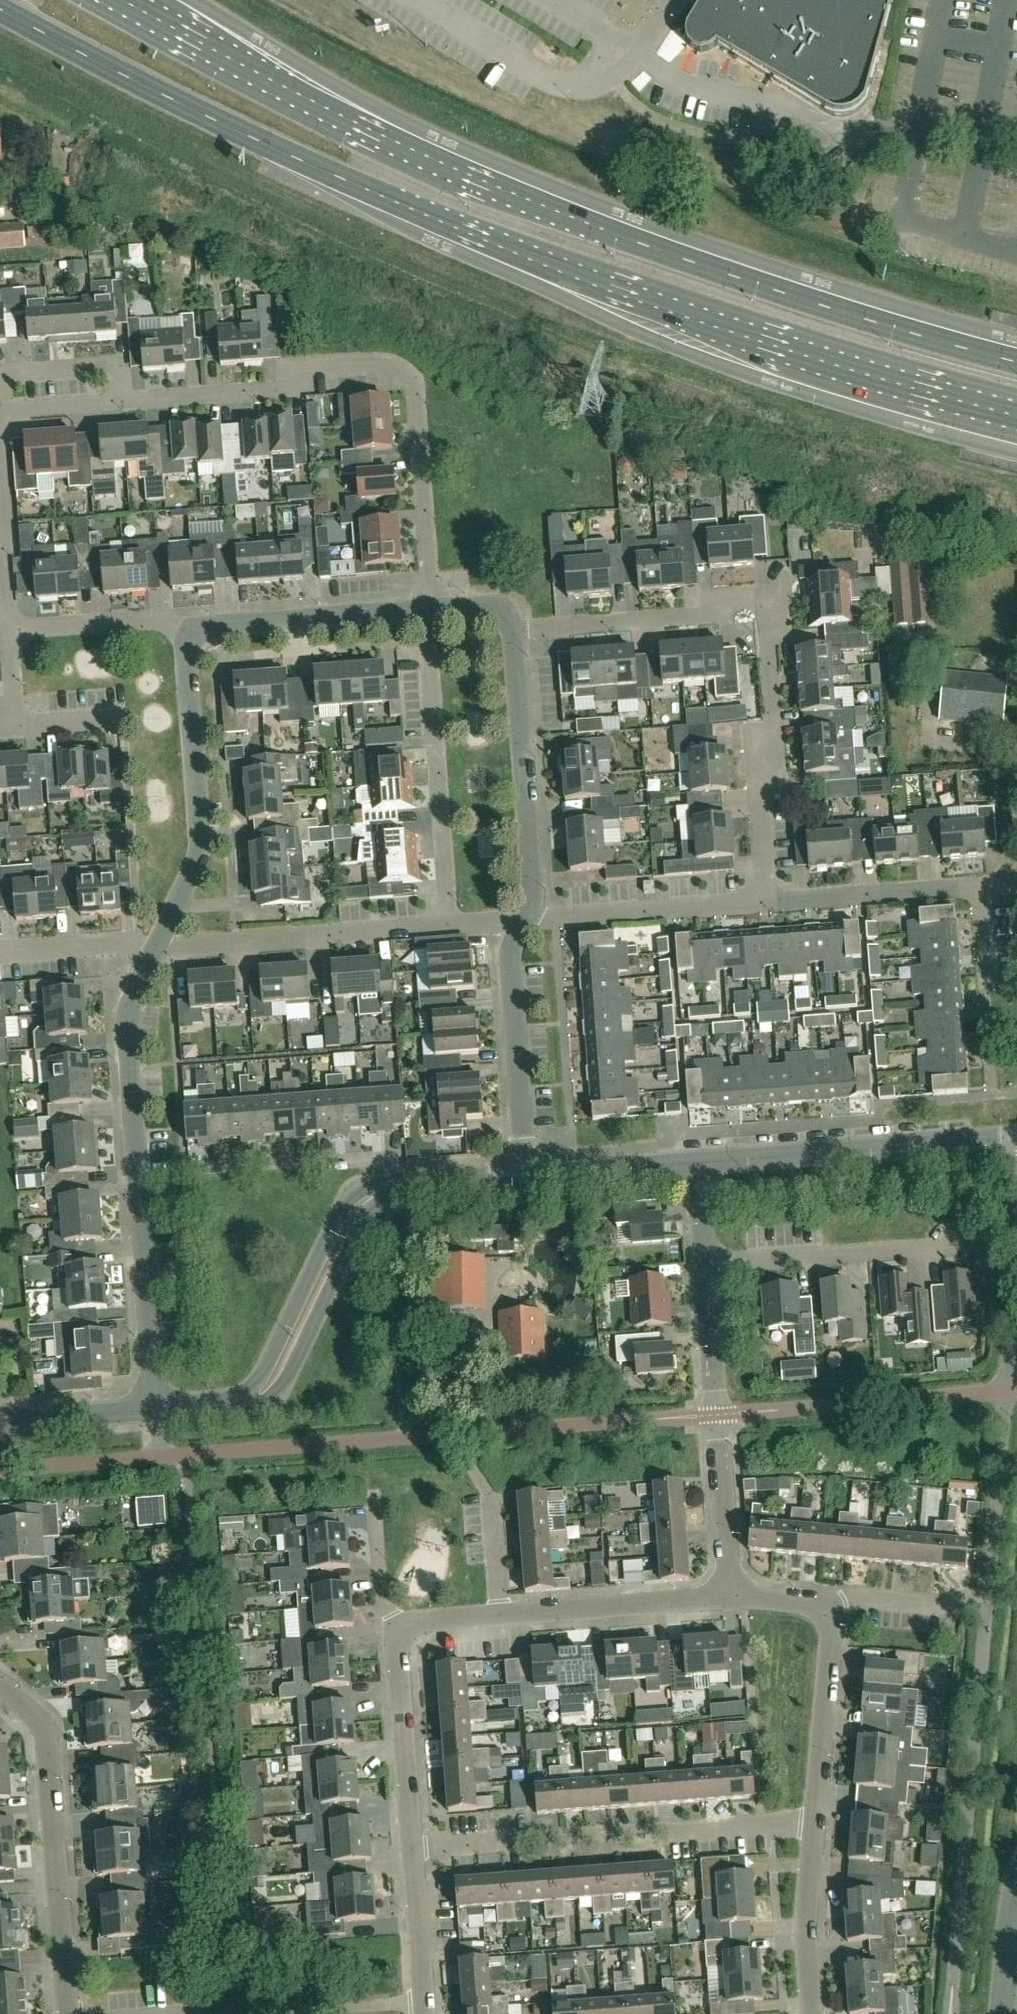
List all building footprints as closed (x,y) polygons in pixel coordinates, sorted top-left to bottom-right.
[(687,28),(686,36),(688,44),(693,50),(701,53),(710,51),(716,46),(826,113),(834,116),(843,117),(852,115),(859,111),(866,103),(892,0),(704,0),(687,28)] [(70,177),(61,177),(62,195),(71,195),(70,177)] [(25,247),(23,225),(0,227),(0,248),(25,247)] [(113,296),(92,297),(95,336),(117,334),(114,307),(126,306),(125,281),(112,282),(113,296)] [(26,288),(14,289),(15,315),(26,314),(28,341),(50,339),(47,301),(27,302),(26,288)] [(7,343),(5,315),(15,315),(14,289),(1,290),(3,305),(0,305),(0,343),(7,343)] [(83,309),(70,310),(73,342),(89,341),(88,336),(95,336),(92,297),(82,298),(83,309)] [(243,325),(239,325),(242,364),(263,362),(262,343),(274,342),(270,297),(257,298),(258,312),(242,313),(243,325)] [(47,301),(50,339),(57,339),(57,344),(73,342),(70,310),(70,299),(47,301)] [(242,364),(239,325),(218,327),(217,313),(205,314),(207,339),(219,338),(221,365),(242,364)] [(182,330),(162,331),(165,370),(186,368),(184,341),(196,340),(194,315),(181,316),(182,330)] [(127,320),(129,345),(141,344),(143,371),(165,370),(162,331),(141,333),(140,319),(127,320)] [(354,426),(390,424),(388,399),(353,402),(354,426)] [(309,430),(320,429),(319,404),(307,405),(309,430)] [(292,417),(268,418),(271,460),(271,456),(285,455),(286,468),(308,466),(306,439),(293,440),(292,417)] [(236,475),(237,496),(250,495),(248,474),(258,474),(257,461),(271,460),(268,418),(267,418),(267,422),(244,424),(246,448),(234,449),(236,475)] [(162,450),(162,453),(164,477),(186,475),(185,463),(198,462),(198,466),(199,466),(196,424),(172,426),(174,449),(162,450)] [(197,424),(196,424),(199,466),(213,465),(214,477),(236,475),(234,449),(222,450),(220,426),(197,428),(197,424)] [(343,464),(368,462),(367,451),(392,449),(390,424),(354,426),(356,451),(342,453),(343,464)] [(148,428),(124,429),(127,463),(138,462),(140,480),(145,479),(147,502),(166,500),(164,477),(162,453),(150,454),(148,428)] [(127,463),(124,429),(100,431),(102,458),(90,459),(90,460),(92,484),(116,482),(115,464),(127,463)] [(75,433),(50,435),(53,476),(69,474),(70,489),(92,487),(92,484),(90,460),(77,461),(75,433)] [(55,493),(53,476),(50,435),(25,437),(27,465),(15,466),(17,493),(39,491),(39,494),(55,493)] [(368,462),(343,464),(344,476),(358,475),(360,500),(396,497),(394,472),(369,474),(368,462)] [(679,470),(679,481),(696,481),(696,470),(679,470)] [(267,505),(255,506),(256,517),(268,516),(267,505)] [(364,545),(399,543),(398,521),(368,523),(367,512),(341,514),(342,526),(352,525),(353,534),(363,533),(364,545)] [(556,519),(558,533),(571,531),(570,517),(556,519)] [(730,532),(733,567),(755,565),(753,540),(767,539),(765,517),(740,519),(741,531),(730,532)] [(718,521),(693,523),(695,545),(709,544),(711,569),(733,567),(730,532),(719,533),(718,521)] [(680,540),(659,542),(662,590),(684,589),(682,558),(696,557),(695,545),(693,523),(679,524),(680,540)] [(279,538),(280,546),(283,582),(305,580),(304,565),(315,564),(312,528),(300,529),(300,537),(279,538)] [(638,567),(640,585),(640,592),(662,590),(659,542),(658,542),(659,543),(637,544),(636,530),(622,532),(623,546),(624,568),(638,567)] [(239,585),(261,583),(259,548),(258,544),(236,534),(224,535),(225,546),(226,555),(237,554),(239,585)] [(191,537),(191,541),(194,588),(216,587),(214,563),(226,562),(226,555),(225,546),(224,535),(191,537)] [(173,590),(194,588),(191,541),(169,542),(169,539),(157,540),(157,550),(170,549),(173,590)] [(159,568),(157,550),(157,540),(123,542),(124,556),(126,593),(148,592),(147,569),(159,568)] [(609,541),(586,542),(590,596),(612,594),(610,569),(624,568),(623,546),(609,547),(609,541)] [(568,597),(590,596),(586,542),(586,548),(565,550),(565,543),(551,544),(553,569),(566,568),(568,597)] [(401,565),(399,543),(364,545),(354,546),(356,576),(380,574),(380,566),(401,565)] [(68,562),(56,563),(59,599),(81,597),(79,571),(91,571),(89,548),(89,545),(67,547),(68,562)] [(89,548),(91,571),(91,573),(103,572),(104,595),(126,593),(124,556),(112,557),(111,546),(89,548)] [(280,546),(259,548),(261,583),(283,582),(280,546)] [(56,563),(55,548),(21,551),(23,576),(35,575),(37,600),(59,599),(56,563)] [(318,550),(320,579),(332,578),(330,549),(318,550)] [(896,626),(932,624),(927,560),(891,562),(896,626)] [(859,581),(858,563),(808,567),(811,603),(851,600),(849,582),(859,581)] [(891,568),(876,570),(878,595),(893,594),(891,568)] [(839,624),(840,637),(864,635),(862,617),(852,618),(851,600),(811,603),(813,626),(839,624)] [(797,649),(798,671),(849,667),(848,666),(842,667),(841,653),(869,651),(868,635),(864,635),(840,637),(840,647),(830,648),(830,647),(797,649)] [(722,642),(702,643),(705,681),(715,680),(716,698),(740,697),(738,671),(724,672),(722,642)] [(702,643),(680,645),(683,683),(705,681),(702,643)] [(649,675),(650,690),(664,689),(664,684),(683,683),(680,645),(660,646),(662,671),(659,675),(649,675)] [(634,648),(614,650),(617,688),(618,703),(638,701),(637,691),(650,690),(649,675),(639,676),(636,673),(634,648)] [(617,688),(614,650),(592,652),(595,689),(617,688)] [(595,699),(595,689),(592,652),(572,653),(574,681),(560,682),(561,697),(574,696),(575,701),(595,699)] [(302,699),(304,722),(304,724),(315,723),(314,708),(341,707),(338,669),(337,669),(337,665),(317,667),(317,671),(315,671),(317,697),(302,699)] [(360,667),(365,731),(364,705),(386,703),(383,666),(360,667)] [(338,669),(341,707),(354,706),(355,731),(365,731),(360,667),(338,669)] [(849,667),(798,671),(797,671),(797,679),(799,679),(800,692),(833,689),(833,682),(835,678),(849,677),(849,667)] [(260,675),(263,712),(280,711),(281,724),(304,722),(302,699),(302,695),(288,696),(286,669),(268,670),(269,674),(260,675)] [(1002,727),(1007,679),(945,672),(940,720),(1002,727)] [(263,712),(260,675),(234,677),(236,699),(222,699),(225,734),(249,732),(247,713),(263,712)] [(834,711),(834,720),(856,718),(855,709),(843,710),(843,701),(834,702),(833,689),(800,692),(802,713),(834,711)] [(650,690),(637,691),(638,701),(651,700),(650,690)] [(402,717),(401,702),(390,703),(391,718),(402,717)] [(722,723),(721,711),(709,712),(710,724),(722,723)] [(868,717),(856,718),(834,720),(824,721),(824,730),(803,732),(805,753),(854,749),(853,731),(856,728),(864,727),(868,723),(868,717)] [(578,735),(604,733),(603,719),(577,721),(578,735)] [(688,740),(714,738),(713,726),(687,728),(688,740)] [(677,755),(689,754),(690,774),(728,771),(726,751),(702,753),(698,750),(697,740),(714,739),(714,738),(688,740),(687,728),(675,729),(677,755)] [(563,775),(564,778),(599,775),(598,763),(612,762),(610,739),(586,741),(587,753),(562,755),(562,758),(558,758),(559,775),(563,775)] [(854,749),(805,753),(806,775),(816,774),(817,784),(857,781),(854,749)] [(371,777),(372,788),(411,785),(409,763),(414,762),(414,761),(380,764),(379,750),(359,752),(360,771),(365,771),(371,777)] [(47,778),(49,805),(73,803),(72,791),(85,790),(86,794),(84,761),(83,752),(59,753),(61,777),(47,778)] [(83,752),(84,761),(86,794),(100,792),(101,805),(125,803),(123,777),(109,778),(107,754),(84,756),(84,752),(83,752)] [(5,758),(5,761),(7,793),(19,792),(20,810),(44,808),(42,780),(30,781),(28,756),(5,758)] [(248,798),(281,795),(280,783),(298,781),(296,756),(247,760),(248,773),(246,774),(248,798)] [(677,809),(702,807),(701,796),(705,793),(729,791),(728,771),(690,774),(692,794),(687,794),(688,807),(677,808),(677,809)] [(599,775),(564,778),(565,801),(591,799),(592,811),(620,809),(616,809),(614,786),(600,787),(599,775)] [(882,781),(883,798),(891,797),(890,780),(882,781)] [(364,826),(379,825),(378,811),(417,808),(417,807),(412,807),(411,785),(372,788),(361,789),(357,792),(358,804),(363,806),(364,826)] [(281,795),(248,798),(249,821),(276,819),(277,832),(309,830),(319,829),(318,821),(301,822),(300,805),(282,807),(281,795)] [(616,809),(625,808),(624,799),(616,799),(616,809)] [(682,842),(733,838),(731,818),(707,820),(703,817),(702,807),(677,809),(678,823),(680,822),(682,842)] [(978,808),(961,809),(965,859),(986,857),(986,845),(998,844),(995,808),(978,809),(978,808)] [(621,830),(620,809),(592,811),(593,823),(567,825),(569,848),(604,845),(603,832),(621,830)] [(942,839),(943,860),(965,859),(961,809),(928,812),(929,823),(930,840),(942,839)] [(907,829),(895,830),(898,863),(920,862),(918,841),(930,840),(929,823),(928,812),(915,813),(915,817),(910,817),(907,824),(907,829)] [(827,823),(828,835),(808,837),(806,816),(793,817),(796,844),(808,844),(810,870),(831,868),(828,823),(827,823)] [(876,865),(898,863),(895,830),(874,832),(873,820),(861,821),(863,846),(875,845),(876,865)] [(851,847),(863,846),(861,821),(828,823),(831,868),(853,867),(851,847)] [(367,862),(377,862),(413,859),(417,859),(415,836),(420,836),(419,835),(380,838),(379,825),(364,826),(352,827),(352,834),(366,839),(366,844),(361,845),(359,863),(367,862)] [(253,871),(305,867),(305,866),(297,867),(296,856),(304,855),(303,844),(310,843),(309,830),(277,832),(253,834),(254,847),(252,847),(253,871)] [(693,875),(708,874),(707,863),(710,860),(734,858),(733,838),(682,842),(683,862),(692,861),(693,875)] [(604,845),(569,848),(571,872),(605,869),(606,881),(638,878),(637,866),(606,868),(604,845)] [(117,866),(98,868),(101,915),(121,913),(119,888),(122,885),(131,884),(129,852),(116,853),(117,866)] [(413,859),(377,862),(379,879),(369,880),(370,899),(385,898),(383,885),(423,882),(423,880),(418,881),(417,859),(413,859)] [(78,864),(65,865),(67,889),(76,889),(79,891),(81,916),(101,915),(98,868),(78,869),(78,864)] [(33,871),(37,920),(57,918),(55,893),(58,890),(67,889),(65,865),(52,866),(52,869),(33,871)] [(1,869),(2,880),(1,880),(2,891),(3,894),(12,894),(15,896),(17,921),(37,920),(33,871),(33,866),(1,869)] [(258,908),(283,906),(312,904),(311,890),(307,891),(305,867),(253,871),(255,895),(257,895),(258,908)] [(654,883),(644,883),(645,893),(655,893),(654,883)] [(910,937),(956,933),(955,910),(920,912),(920,922),(909,923),(910,937)] [(867,924),(868,940),(878,939),(877,923),(867,924)] [(839,973),(840,973),(853,972),(852,960),(862,960),(859,924),(836,926),(839,973)] [(790,930),(794,976),(807,975),(807,964),(816,963),(813,925),(806,926),(806,929),(790,930)] [(813,925),(816,963),(825,962),(826,974),(839,973),(836,926),(820,927),(820,925),(813,925)] [(767,929),(770,967),(779,966),(780,977),(794,976),(790,930),(775,932),(775,928),(767,929)] [(745,933),(748,979),(762,978),(761,967),(770,967),(767,929),(760,929),(760,932),(745,933)] [(725,970),(722,932),(715,933),(715,935),(699,936),(703,983),(716,982),(716,971),(725,970)] [(745,933),(729,934),(729,932),(722,932),(725,970),(734,969),(734,980),(748,979),(745,933)] [(958,949),(956,933),(910,937),(911,951),(922,950),(923,959),(961,956),(960,948),(958,949)] [(581,961),(628,958),(628,957),(638,956),(638,947),(627,948),(627,944),(615,945),(615,935),(580,938),(581,960),(581,961)] [(703,983),(699,936),(676,938),(678,973),(688,973),(689,984),(703,983)] [(428,950),(429,972),(472,968),(470,947),(436,949),(435,938),(415,940),(416,951),(428,950)] [(658,940),(660,955),(660,956),(670,955),(669,939),(658,940)] [(869,963),(880,962),(878,946),(868,947),(869,963)] [(961,963),(961,956),(923,959),(924,968),(913,968),(914,982),(960,979),(958,963),(961,963)] [(580,984),(618,981),(617,972),(629,971),(628,958),(581,961),(582,976),(580,977),(580,984)] [(355,963),(358,998),(359,1018),(382,1016),(383,1024),(396,1023),(391,962),(379,963),(379,961),(355,963)] [(660,962),(661,978),(671,977),(670,961),(660,962)] [(881,978),(880,962),(869,963),(871,979),(881,978)] [(358,998),(355,963),(332,965),(334,1000),(335,1000),(336,1014),(344,1014),(343,999),(358,998)] [(283,969),(286,1004),(309,1002),(307,967),(283,969)] [(448,991),(474,989),(472,968),(429,972),(431,992),(419,993),(420,1005),(432,1004),(448,1002),(448,991)] [(286,1004),(283,969),(260,970),(262,994),(250,995),(252,1021),(273,1019),(272,1005),(286,1004)] [(235,972),(212,974),(214,1009),(237,1007),(237,1012),(246,1011),(245,995),(237,996),(235,972)] [(214,1009),(212,974),(188,976),(190,1001),(177,1002),(180,1030),(193,1029),(192,1025),(203,1024),(202,1010),(214,1009)] [(673,993),(671,977),(661,978),(663,994),(673,993)] [(964,1001),(964,994),(961,994),(960,979),(914,982),(915,996),(926,995),(926,1004),(964,1001)] [(46,1003),(47,1016),(85,1013),(83,991),(57,993),(56,981),(30,982),(32,1004),(46,1003)] [(585,1007),(631,1003),(630,989),(619,990),(618,981),(580,984),(581,991),(583,991),(585,1007)] [(873,1008),(883,1007),(882,992),(872,992),(873,1008)] [(841,998),(842,1008),(858,1007),(857,997),(841,998)] [(842,1008),(841,998),(826,1000),(826,1010),(842,1008)] [(797,1012),(812,1011),(812,1001),(796,1002),(797,1012)] [(965,1009),(964,1001),(926,1004),(927,1013),(916,1014),(917,1028),(963,1024),(961,1009),(965,1009)] [(773,1003),(774,1013),(790,1012),(789,1002),(773,1003)] [(632,1017),(631,1003),(585,1007),(586,1022),(583,1022),(584,1030),(622,1027),(621,1018),(632,1017)] [(758,1015),(774,1013),(773,1003),(757,1005),(758,1015)] [(433,1015),(434,1036),(477,1033),(475,1011),(433,1014),(432,1004),(420,1005),(421,1016),(433,1015)] [(750,1005),(734,1006),(735,1017),(751,1015),(750,1005)] [(675,1023),(674,1007),(664,1008),(665,1024),(675,1023)] [(705,1009),(705,1019),(721,1018),(721,1007),(705,1009)] [(884,1023),(883,1009),(883,1007),(873,1008),(873,1013),(874,1023),(874,1024),(884,1023)] [(690,1020),(705,1019),(705,1009),(689,1010),(690,1020)] [(790,1022),(790,1012),(774,1013),(775,1024),(790,1022)] [(34,1034),(35,1051),(61,1049),(60,1036),(87,1035),(85,1013),(47,1016),(47,1028),(38,1029),(34,1034)] [(774,1013),(758,1015),(759,1025),(775,1024),(774,1013)] [(873,1013),(870,1014),(858,1014),(858,1025),(874,1023),(873,1013)] [(836,1016),(820,1017),(820,1028),(836,1026),(836,1016)] [(820,1028),(820,1017),(804,1019),(805,1029),(820,1028)] [(14,1018),(15,1039),(29,1038),(28,1018),(14,1018)] [(341,1046),(339,1018),(325,1019),(327,1047),(341,1046)] [(675,1028),(675,1023),(665,1024),(666,1039),(676,1039),(676,1038),(675,1028)] [(729,1024),(729,1034),(745,1033),(745,1023),(729,1024)] [(714,1036),(729,1034),(729,1024),(713,1025),(714,1036)] [(965,1040),(963,1024),(917,1028),(918,1042),(929,1041),(930,1050),(968,1047),(967,1039),(965,1040)] [(622,1027),(584,1030),(584,1037),(587,1037),(588,1052),(634,1049),(634,1048),(651,1046),(650,1032),(633,1033),(633,1035),(622,1036),(622,1027)] [(676,1038),(680,1038),(692,1037),(691,1027),(675,1028),(676,1038)] [(479,1054),(477,1033),(434,1036),(436,1057),(424,1058),(425,1069),(453,1067),(452,1056),(479,1054)] [(308,1038),(309,1051),(324,1049),(323,1037),(308,1038)] [(876,1054),(886,1053),(885,1037),(875,1038),(876,1054)] [(968,1054),(968,1047),(930,1050),(931,1059),(919,1060),(920,1073),(967,1070),(966,1054),(968,1054)] [(52,1084),(90,1081),(88,1059),(76,1060),(75,1048),(61,1049),(35,1051),(36,1064),(38,1063),(40,1085),(52,1084)] [(587,1075),(625,1072),(624,1063),(635,1062),(634,1049),(588,1052),(589,1068),(587,1068),(587,1075)] [(859,1050),(846,1051),(845,1052),(849,1098),(872,1096),(870,1061),(860,1062),(859,1050)] [(668,1069),(678,1068),(677,1052),(667,1053),(668,1069)] [(833,1099),(849,1098),(845,1052),(831,1053),(832,1064),(823,1064),(826,1102),(834,1102),(833,1099)] [(888,1069),(886,1053),(876,1054),(877,1069),(888,1069)] [(813,1054),(800,1055),(803,1101),(819,1099),(819,1103),(826,1102),(823,1064),(814,1065),(813,1054)] [(788,1102),(803,1101),(800,1055),(786,1056),(787,1067),(778,1068),(781,1106),(788,1105),(788,1102)] [(781,1106),(778,1068),(769,1069),(768,1057),(754,1058),(758,1104),(773,1103),(773,1106),(781,1106)] [(742,1106),(758,1104),(754,1058),(740,1059),(741,1071),(732,1071),(735,1109),(743,1109),(742,1106)] [(732,1071),(723,1072),(722,1061),(709,1062),(712,1108),(728,1107),(728,1110),(735,1109),(732,1071)] [(689,1110),(712,1108),(709,1062),(695,1063),(696,1074),(686,1075),(689,1110)] [(437,1079),(439,1101),(482,1098),(480,1076),(454,1078),(453,1067),(425,1069),(426,1080),(437,1079)] [(668,1069),(669,1084),(680,1084),(678,1068),(668,1069)] [(969,1093),(967,1070),(920,1073),(922,1087),(933,1086),(933,1096),(969,1093)] [(637,1080),(626,1081),(625,1072),(587,1075),(588,1082),(590,1082),(592,1098),(638,1094),(637,1080)] [(358,1095),(361,1129),(372,1129),(372,1134),(383,1133),(378,1073),(370,1074),(371,1094),(358,1095)] [(404,1126),(402,1091),(388,1092),(387,1073),(378,1073),(383,1133),(393,1132),(393,1127),(404,1126)] [(272,1101),(275,1136),(286,1135),(286,1140),(297,1140),(292,1074),(283,1075),(285,1100),(272,1101)] [(292,1074),(297,1140),(307,1139),(307,1133),(318,1133),(315,1098),(302,1099),(301,1079),(292,1080),(292,1074)] [(335,1077),(340,1136),(350,1135),(350,1130),(361,1129),(358,1095),(345,1096),(344,1076),(335,1077)] [(229,1104),(232,1139),(243,1138),(243,1144),(254,1143),(249,1083),(249,1077),(240,1077),(242,1103),(229,1104)] [(315,1098),(318,1133),(329,1132),(329,1137),(340,1136),(335,1077),(327,1077),(328,1097),(315,1098)] [(90,1081),(52,1084),(53,1106),(48,1106),(50,1119),(51,1119),(81,1116),(80,1104),(92,1103),(90,1081)] [(249,1083),(254,1143),(264,1142),(264,1137),(275,1136),(272,1101),(259,1102),(258,1083),(249,1083)] [(186,1108),(188,1143),(200,1142),(200,1147),(211,1146),(206,1086),(198,1087),(199,1107),(186,1108)] [(206,1086),(211,1146),(222,1145),(221,1140),(232,1139),(229,1104),(216,1105),(215,1086),(206,1086)] [(880,1100),(896,1099),(895,1089),(879,1090),(880,1100)] [(628,1109),(639,1108),(638,1094),(592,1098),(593,1121),(628,1118),(628,1109)] [(483,1119),(482,1098),(439,1101),(441,1121),(428,1122),(429,1134),(441,1133),(444,1133),(444,1136),(447,1139),(459,1138),(462,1135),(462,1131),(466,1131),(466,1130),(463,1130),(463,1120),(483,1119)] [(666,1116),(682,1114),(681,1104),(665,1106),(666,1116)] [(51,1119),(50,1119),(38,1119),(39,1132),(52,1131),(51,1119)] [(56,1130),(58,1152),(95,1150),(94,1128),(56,1130)] [(70,1186),(69,1174),(97,1171),(95,1150),(58,1152),(59,1164),(51,1164),(47,1170),(48,1175),(43,1175),(44,1188),(46,1188),(70,1186)] [(61,1199),(63,1221),(100,1218),(99,1196),(72,1198),(71,1186),(70,1186),(46,1188),(47,1200),(61,1199)] [(592,1210),(593,1220),(610,1218),(609,1207),(610,1207),(609,1203),(597,1205),(598,1209),(592,1210)] [(664,1242),(662,1217),(656,1218),(656,1213),(647,1214),(646,1206),(616,1209),(618,1229),(632,1228),(633,1244),(664,1242)] [(51,1256),(76,1254),(76,1242),(102,1240),(100,1218),(63,1221),(64,1233),(49,1234),(51,1256)] [(472,1229),(471,1230),(471,1240),(472,1241),(472,1242),(500,1241),(500,1253),(514,1253),(513,1241),(521,1241),(521,1227),(472,1228),(472,1229)] [(59,1290),(109,1286),(109,1279),(105,1276),(104,1264),(76,1267),(76,1254),(51,1256),(50,1256),(51,1269),(58,1269),(59,1290)] [(431,1310),(474,1309),(473,1259),(430,1260),(431,1310)] [(950,1333),(949,1323),(974,1321),(970,1273),(944,1275),(946,1302),(932,1303),(935,1334),(950,1333)] [(910,1295),(908,1278),(881,1280),(883,1319),(901,1318),(902,1324),(906,1327),(907,1346),(932,1344),(928,1293),(910,1295)] [(634,1327),(670,1325),(667,1295),(663,1295),(662,1279),(630,1281),(634,1327)] [(865,1342),(863,1310),(862,1294),(850,1295),(849,1283),(822,1285),(825,1325),(841,1323),(842,1343),(865,1342)] [(55,1325),(80,1323),(81,1323),(80,1310),(107,1308),(106,1297),(110,1293),(109,1286),(59,1290),(53,1290),(55,1325)] [(796,1286),(764,1289),(766,1329),(780,1328),(780,1331),(784,1334),(793,1334),(795,1357),(815,1356),(812,1305),(801,1306),(797,1303),(796,1286)] [(502,1359),(544,1357),(542,1313),(500,1315),(502,1359)] [(73,1358),(111,1355),(109,1333),(81,1335),(80,1323),(55,1325),(58,1359),(73,1358)] [(638,1376),(673,1374),(671,1347),(640,1350),(639,1337),(615,1339),(617,1364),(636,1362),(638,1376)] [(52,1394),(85,1391),(84,1379),(112,1377),(111,1355),(73,1358),(74,1369),(66,1369),(67,1380),(51,1381),(52,1394)] [(948,1371),(947,1359),(937,1360),(938,1372),(948,1371)] [(814,1364),(798,1365),(799,1378),(815,1377),(814,1364)] [(756,1480),(750,1481),(744,1481),(745,1493),(757,1492),(756,1480)] [(682,1483),(637,1487),(638,1497),(655,1496),(656,1510),(684,1508),(682,1483)] [(564,1492),(519,1496),(520,1520),(565,1517),(564,1492)] [(587,1515),(602,1513),(601,1496),(585,1497),(587,1515)] [(137,1500),(139,1528),(167,1526),(165,1498),(137,1500)] [(612,1503),(613,1516),(631,1515),(630,1502),(612,1503)] [(753,1505),(749,1550),(774,1553),(776,1525),(777,1515),(763,1514),(764,1506),(753,1505)] [(14,1509),(15,1521),(0,1522),(0,1534),(1,1542),(44,1539),(60,1538),(57,1506),(14,1509)] [(955,1523),(956,1508),(947,1507),(946,1522),(955,1523)] [(684,1508),(656,1510),(657,1524),(640,1526),(641,1535),(686,1532),(684,1508)] [(776,1525),(774,1553),(798,1555),(802,1510),(792,1509),(791,1526),(776,1525)] [(802,1510),(798,1555),(822,1557),(824,1529),(810,1528),(811,1511),(802,1510)] [(824,1529),(822,1557),(846,1559),(850,1514),(840,1513),(838,1531),(824,1529)] [(850,1514),(846,1559),(869,1561),(872,1534),(858,1532),(859,1515),(850,1514)] [(565,1517),(520,1520),(522,1544),(567,1541),(565,1517)] [(872,1534),(869,1561),(893,1564),(897,1519),(888,1518),(886,1535),(872,1534)] [(348,1548),(346,1528),(314,1530),(313,1519),(283,1521),(286,1553),(294,1552),(348,1548)] [(897,1519),(893,1564),(917,1566),(920,1538),(905,1537),(907,1519),(897,1519)] [(920,1538),(917,1566),(941,1568),(945,1523),(936,1522),(934,1539),(920,1538)] [(941,1568),(966,1570),(968,1542),(953,1541),(955,1524),(945,1523),(941,1568)] [(686,1532),(641,1535),(642,1545),(659,1544),(660,1558),(688,1556),(686,1532)] [(44,1539),(1,1542),(2,1562),(17,1561),(18,1573),(45,1571),(51,1571),(50,1571),(50,1558),(45,1558),(44,1539)] [(524,1568),(552,1566),(551,1552),(568,1550),(567,1541),(522,1544),(524,1568)] [(272,1583),(279,1582),(308,1580),(308,1571),(349,1568),(348,1548),(294,1552),(295,1568),(271,1570),(272,1583)] [(644,1584),(689,1580),(688,1556),(660,1558),(661,1572),(644,1574),(644,1584)] [(526,1593),(571,1590),(570,1579),(553,1580),(552,1566),(524,1568),(526,1593)] [(78,1582),(77,1569),(50,1571),(51,1571),(45,1571),(46,1583),(30,1584),(32,1604),(75,1601),(91,1600),(89,1581),(78,1582)] [(605,1585),(604,1574),(591,1575),(592,1586),(605,1585)] [(309,1590),(308,1580),(279,1582),(280,1595),(297,1594),(309,1593),(309,1590)] [(299,1610),(299,1611),(352,1606),(351,1586),(309,1590),(309,1593),(297,1594),(299,1610)] [(82,1633),(81,1620),(76,1620),(75,1601),(32,1604),(33,1624),(49,1623),(50,1635),(76,1633),(82,1633)] [(299,1611),(301,1640),(318,1638),(317,1629),(354,1626),(352,1606),(299,1611)] [(63,1666),(106,1663),(105,1644),(109,1644),(108,1631),(82,1633),(76,1633),(77,1645),(61,1646),(63,1666)] [(727,1636),(706,1638),(708,1675),(730,1674),(731,1689),(743,1688),(741,1663),(730,1664),(727,1636)] [(284,1670),(294,1669),(349,1665),(347,1646),(310,1648),(309,1639),(318,1639),(318,1638),(301,1640),(282,1641),(284,1670)] [(708,1675),(706,1638),(684,1640),(686,1667),(674,1668),(676,1693),(696,1692),(695,1677),(708,1675)] [(631,1644),(634,1680),(646,1679),(647,1693),(661,1692),(660,1687),(671,1687),(669,1662),(658,1663),(656,1642),(631,1644)] [(634,1680),(631,1644),(606,1646),(608,1666),(596,1667),(598,1692),(610,1691),(609,1682),(634,1680)] [(557,1650),(560,1687),(583,1685),(584,1700),(598,1699),(596,1673),(583,1674),(581,1648),(557,1650)] [(521,1679),(522,1684),(524,1712),(539,1711),(538,1703),(547,1702),(546,1688),(560,1687),(557,1650),(533,1651),(535,1678),(521,1679)] [(867,1663),(865,1687),(902,1690),(904,1676),(918,1677),(921,1654),(896,1652),(895,1665),(867,1663)] [(107,1675),(106,1663),(63,1666),(65,1686),(80,1685),(81,1697),(101,1696),(121,1694),(121,1685),(119,1681),(116,1678),(113,1676),(109,1675),(107,1675)] [(440,1691),(468,1689),(466,1675),(484,1673),(483,1663),(438,1666),(440,1691)] [(299,1698),(314,1697),(314,1688),(350,1685),(349,1665),(294,1669),(295,1684),(284,1685),(281,1689),(282,1700),(299,1698)] [(918,1692),(902,1690),(865,1687),(863,1711),(887,1714),(886,1727),(888,1727),(911,1729),(913,1708),(917,1708),(918,1692)] [(441,1715),(486,1712),(486,1702),(469,1703),(468,1689),(440,1691),(441,1715)] [(102,1707),(90,1708),(87,1708),(88,1728),(131,1725),(130,1714),(135,1713),(139,1711),(141,1707),(141,1703),(150,1702),(159,1710),(163,1709),(169,1704),(168,1699),(163,1695),(163,1691),(121,1694),(101,1696),(102,1707)] [(315,1707),(314,1697),(299,1698),(301,1728),(302,1727),(302,1728),(353,1724),(352,1704),(315,1707)] [(936,1731),(936,1707),(924,1707),(924,1731),(936,1731)] [(673,1710),(659,1711),(660,1724),(660,1725),(674,1724),(674,1723),(673,1710)] [(443,1739),(471,1737),(470,1723),(487,1721),(486,1712),(441,1715),(443,1739)] [(295,1757),(303,1757),(324,1755),(323,1746),(355,1744),(353,1724),(302,1728),(303,1747),(294,1748),(295,1757)] [(131,1725),(88,1728),(90,1748),(105,1747),(106,1759),(138,1757),(137,1744),(133,1744),(131,1725)] [(702,1726),(703,1738),(719,1737),(718,1725),(702,1726)] [(860,1739),(858,1763),(895,1766),(896,1752),(911,1754),(913,1730),(911,1729),(888,1727),(887,1741),(860,1739)] [(445,1763),(490,1759),(489,1750),(472,1751),(471,1737),(443,1739),(445,1763)] [(501,1737),(501,1748),(523,1748),(523,1737),(501,1737)] [(9,1773),(7,1748),(0,1749),(0,1774),(9,1773)] [(558,1754),(559,1767),(563,1812),(587,1811),(585,1783),(570,1784),(568,1753),(558,1754)] [(730,1800),(731,1800),(755,1798),(752,1753),(741,1754),(743,1771),(728,1772),(730,1800)] [(306,1786),(358,1782),(356,1763),(325,1765),(324,1755),(303,1757),(306,1786)] [(713,1756),(703,1757),(706,1802),(730,1800),(728,1772),(714,1773),(713,1756)] [(138,1757),(106,1759),(107,1771),(92,1772),(93,1792),(136,1789),(135,1770),(139,1770),(138,1757)] [(695,1774),(680,1776),(682,1803),(706,1802),(703,1757),(693,1757),(695,1774)] [(447,1787),(475,1785),(474,1770),(491,1769),(490,1759),(445,1763),(447,1787)] [(665,1759),(655,1760),(658,1805),(682,1803),(680,1776),(666,1777),(665,1759)] [(658,1805),(655,1760),(645,1761),(647,1778),(632,1779),(635,1807),(658,1805)] [(617,1763),(607,1764),(611,1809),(635,1807),(632,1779),(618,1780),(617,1763)] [(886,1803),(899,1805),(906,1805),(909,1767),(895,1766),(858,1763),(856,1787),(882,1789),(881,1803),(886,1803)] [(587,1811),(611,1809),(607,1764),(598,1764),(599,1782),(585,1783),(587,1811)] [(559,1767),(550,1768),(551,1785),(536,1786),(538,1814),(563,1812),(559,1767)] [(927,1797),(943,1793),(937,1767),(921,1770),(927,1797)] [(11,1798),(9,1773),(0,1774),(0,1799),(11,1798)] [(259,1789),(258,1776),(243,1778),(244,1790),(259,1789)] [(329,1814),(328,1805),(359,1802),(358,1782),(306,1786),(308,1815),(314,1815),(329,1814)] [(476,1799),(475,1785),(447,1787),(449,1812),(494,1808),(493,1798),(476,1799)] [(136,1789),(93,1792),(95,1812),(110,1811),(111,1823),(148,1820),(148,1819),(143,1820),(142,1800),(137,1800),(136,1789)] [(853,1816),(851,1838),(885,1841),(886,1830),(896,1831),(899,1805),(886,1803),(885,1819),(853,1816)] [(313,1844),(313,1845),(370,1840),(368,1820),(332,1823),(331,1814),(329,1814),(314,1815),(316,1844),(313,1844)] [(14,1845),(12,1820),(0,1821),(0,1846),(14,1845)] [(148,1820),(111,1823),(112,1835),(97,1836),(98,1856),(141,1853),(151,1852),(148,1820)] [(884,1852),(885,1841),(851,1838),(849,1860),(876,1863),(874,1879),(891,1880),(894,1853),(884,1852)] [(315,1874),(340,1872),(339,1863),(371,1860),(370,1840),(313,1845),(316,1845),(317,1856),(320,1860),(321,1873),(315,1874)] [(0,1846),(0,1872),(16,1870),(14,1845),(0,1846)] [(141,1853),(98,1856),(100,1876),(115,1875),(116,1887),(148,1884),(146,1864),(142,1865),(141,1853)] [(718,1887),(719,1900),(754,1897),(752,1874),(727,1876),(725,1859),(701,1860),(703,1888),(718,1887)] [(648,1866),(652,1911),(661,1911),(660,1893),(675,1892),(673,1864),(648,1866)] [(642,1912),(652,1911),(648,1866),(624,1868),(626,1896),(641,1895),(642,1912)] [(626,1896),(624,1868),(600,1870),(604,1915),(613,1914),(613,1911),(627,1909),(626,1896)] [(594,1916),(604,1915),(600,1870),(576,1872),(578,1900),(593,1898),(594,1916)] [(321,1884),(322,1903),(374,1899),(373,1879),(341,1882),(340,1872),(315,1874),(316,1884),(321,1884)] [(564,1901),(578,1900),(576,1872),(552,1873),(556,1919),(565,1918),(564,1901)] [(546,1919),(556,1919),(552,1873),(528,1875),(531,1903),(545,1902),(546,1919)] [(530,1903),(531,1903),(528,1875),(504,1877),(508,1922),(517,1921),(516,1904),(530,1903)] [(508,1922),(504,1877),(480,1879),(483,1907),(497,1906),(498,1923),(508,1922)] [(844,1894),(846,1918),(881,1915),(880,1901),(906,1900),(903,1882),(891,1880),(874,1879),(868,1878),(868,1879),(869,1892),(844,1894)] [(482,1907),(483,1907),(480,1879),(456,1881),(459,1926),(470,1925),(468,1908),(482,1907)] [(148,1884),(116,1887),(117,1899),(101,1900),(103,1920),(146,1916),(144,1898),(149,1897),(148,1884)] [(756,1921),(754,1897),(719,1900),(721,1923),(706,1924),(707,1943),(730,1941),(731,1941),(730,1923),(756,1921)] [(346,1934),(345,1921),(376,1919),(374,1899),(322,1903),(308,1904),(311,1937),(346,1934)] [(19,1907),(0,1908),(0,1930),(21,1929),(21,1928),(26,1924),(25,1911),(19,1908),(19,1907)] [(881,1915),(846,1918),(848,1942),(869,1940),(870,1953),(895,1951),(907,1950),(906,1937),(898,1938),(897,1928),(882,1929),(881,1915)] [(103,1920),(104,1940),(120,1938),(121,1951),(162,1948),(161,1931),(157,1928),(146,1928),(146,1916),(103,1920)] [(22,1951),(22,1948),(26,1946),(25,1933),(21,1931),(21,1929),(0,1930),(0,1953),(22,1951)] [(202,1932),(192,1933),(193,1945),(202,1944),(202,1932)] [(707,1943),(705,1943),(707,1968),(725,1967),(726,1979),(760,1977),(758,1953),(731,1955),(730,1941),(707,1943)] [(846,1968),(848,1992),(883,1989),(882,1976),(896,1975),(895,1951),(870,1953),(871,1966),(846,1968)] [(462,1986),(490,1984),(489,1970),(506,1968),(505,1958),(460,1961),(462,1986)] [(26,1999),(24,1977),(0,1979),(0,2001),(26,1999)] [(726,1979),(727,1991),(716,1992),(717,2003),(710,2004),(711,2013),(736,2013),(735,2002),(762,2001),(760,1977),(726,1979)] [(650,1999),(651,2013),(676,2013),(673,1980),(663,1981),(664,1998),(650,1999)] [(650,1999),(635,2000),(634,1983),(624,1984),(627,2013),(651,2013),(650,1999)] [(464,2010),(509,2007),(508,1997),(491,1998),(490,1984),(462,1986),(464,2010)] [(624,1984),(615,1984),(616,2002),(602,2003),(603,2013),(627,2013),(624,1984)] [(602,2003),(587,2004),(586,1986),(577,1987),(579,2013),(603,2013),(602,2003)] [(577,1987),(567,1988),(567,1992),(553,1993),(553,1991),(552,1991),(554,2013),(579,2013),(577,1987)] [(848,1992),(850,2013),(871,2013),(875,2013),(900,2013),(899,2010),(885,2011),(883,1989),(848,1992)] [(199,1991),(189,1992),(190,2002),(200,2001),(199,1991)] [(26,1999),(0,2001),(0,2013),(27,2013),(26,1999)]
